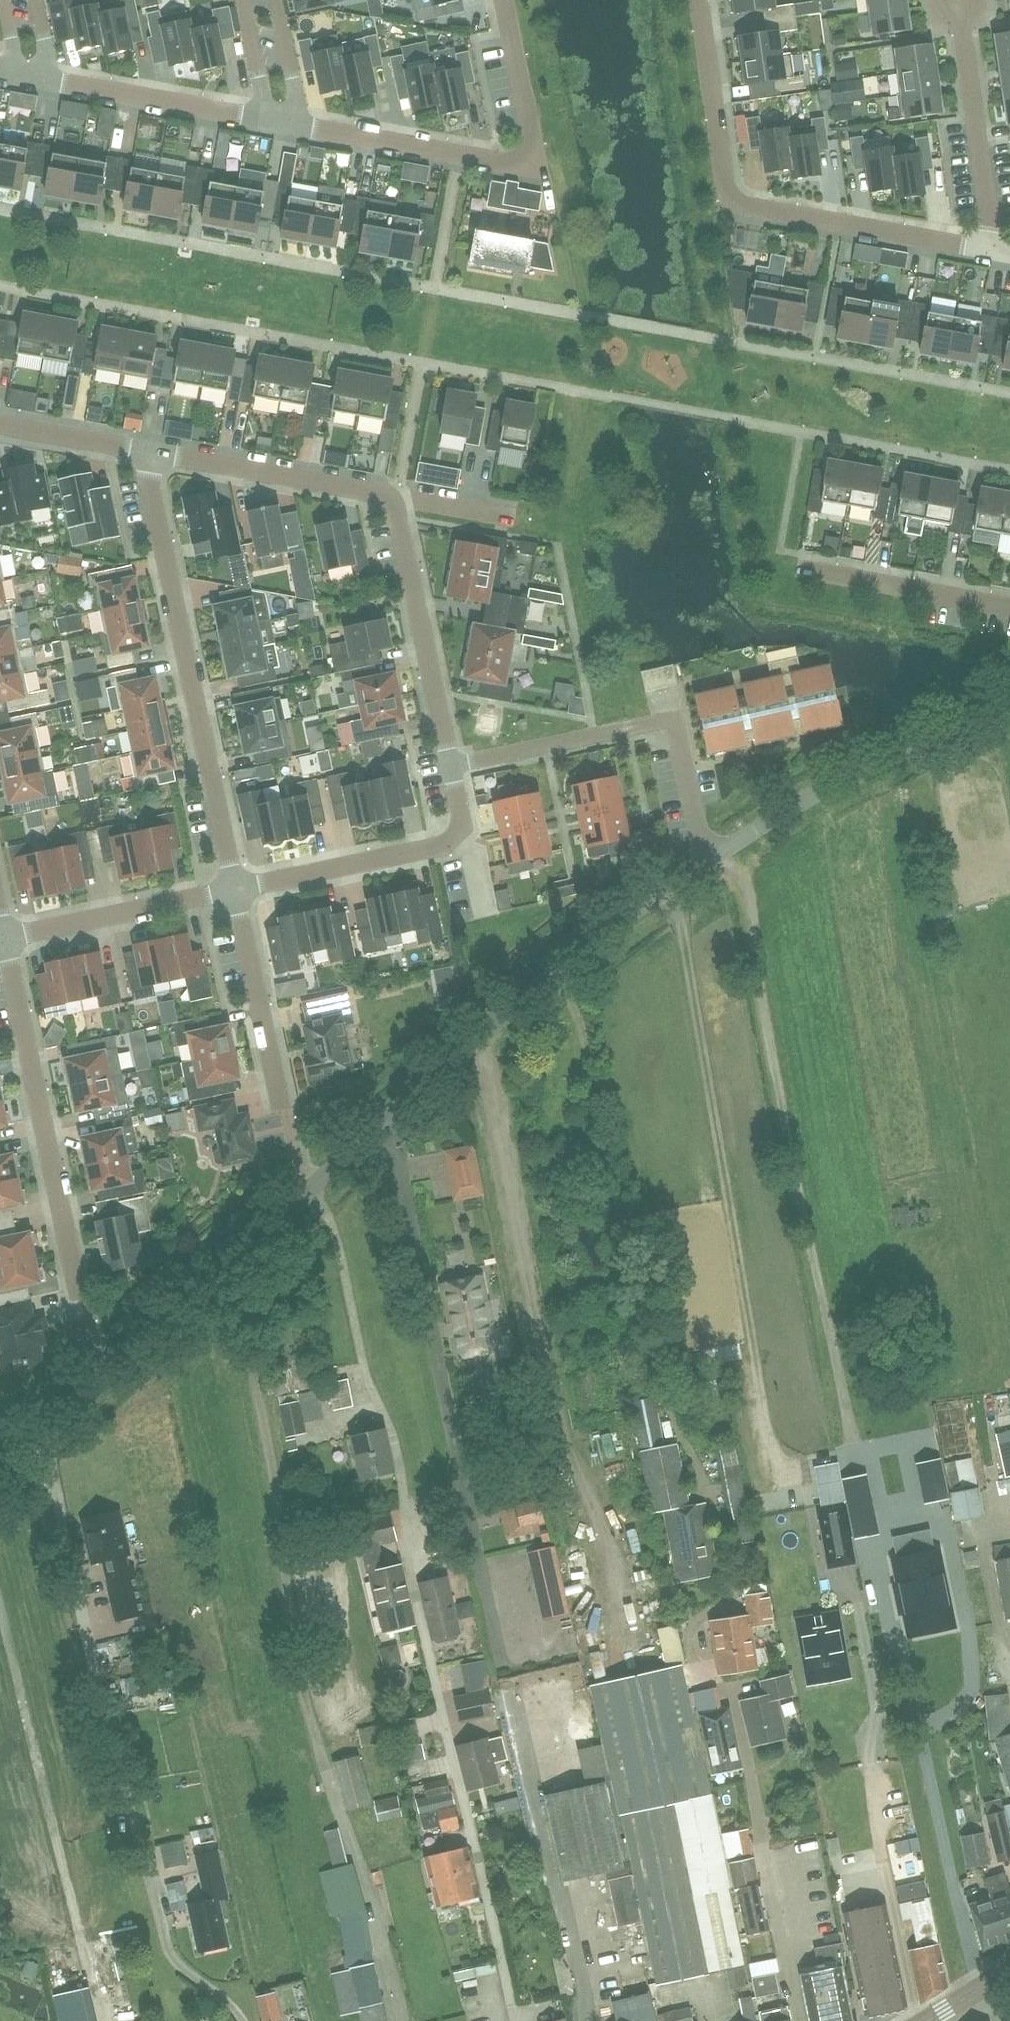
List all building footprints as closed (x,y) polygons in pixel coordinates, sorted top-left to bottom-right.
[(96,47),(85,0),(73,0),(69,1),(69,0),(50,0),(59,42),(76,38),(79,51),(96,47)] [(103,45),(105,55),(131,49),(124,17),(138,15),(135,0),(120,0),(96,5),(95,0),(85,0),(96,47),(103,45)] [(297,12),(333,4),(343,2),(342,0),(294,0),(297,12)] [(380,0),(367,0),(370,17),(384,19),(380,0)] [(433,5),(414,9),(417,22),(442,17),(440,5),(463,0),(432,0),(433,5)] [(729,1),(731,13),(735,12),(735,14),(767,9),(769,20),(796,16),(794,4),(774,7),(773,0),(733,0),(733,1),(729,1)] [(831,9),(841,7),(840,0),(829,0),(831,9)] [(906,0),(868,0),(870,12),(907,7),(906,0)] [(234,30),(229,7),(212,10),(213,16),(188,21),(186,11),(198,71),(224,66),(217,34),(234,30)] [(870,12),(873,36),(910,30),(907,7),(870,12)] [(198,71),(186,11),(161,17),(159,11),(146,14),(151,37),(164,34),(171,67),(196,61),(198,71)] [(829,45),(827,15),(819,15),(821,45),(829,45)] [(740,51),(742,61),(781,55),(778,33),(798,30),(796,16),(769,20),(771,33),(739,38),(739,39),(735,40),(737,51),(740,51)] [(995,36),(998,58),(1009,57),(1009,34),(995,36)] [(350,99),(375,93),(368,61),(381,59),(376,35),(363,38),(366,54),(342,59),(340,49),(339,49),(350,99)] [(349,99),(350,99),(339,49),(314,54),(311,39),(297,41),(302,65),(315,62),(322,94),(347,89),(349,99)] [(897,74),(935,68),(931,45),(893,50),(897,74)] [(473,75),(468,52),(455,54),(456,60),(432,65),(430,55),(429,56),(442,115),(467,110),(460,78),(473,75)] [(745,83),(745,85),(778,80),(779,92),(806,88),(805,75),(793,77),(790,53),(781,55),(742,61),(743,72),(740,72),(741,84),(745,83)] [(441,115),(442,115),(429,56),(404,61),(403,55),(390,58),(395,81),(408,79),(414,111),(439,105),(441,115)] [(998,58),(1001,81),(1009,80),(1009,57),(998,58)] [(897,96),(938,90),(935,68),(897,74),(899,93),(896,94),(897,96)] [(1001,81),(1004,103),(1009,103),(1009,80),(1001,81)] [(842,101),(859,99),(858,87),(840,89),(842,101)] [(886,110),(888,121),(941,114),(938,90),(897,96),(899,108),(886,110)] [(793,169),(787,129),(785,119),(760,123),(759,117),(745,119),(748,143),(761,141),(766,173),(791,169),(793,169)] [(811,125),(787,129),(793,169),(791,169),(793,179),(819,176),(814,143),(827,141),(824,117),(810,119),(811,125)] [(862,137),(849,139),(852,161),(853,161),(865,159),(867,168),(870,193),(895,189),(896,189),(892,158),(891,148),(865,152),(863,141),(862,137)] [(896,189),(895,189),(896,199),(923,195),(919,171),(918,162),(931,160),(928,137),(914,139),(917,155),(892,158),(896,189)] [(0,150),(0,187),(20,190),(23,174),(36,176),(42,145),(28,142),(26,149),(2,145),(3,140),(2,140),(0,150)] [(42,145),(36,176),(48,179),(45,195),(72,200),(80,159),(54,154),(56,147),(42,145)] [(312,146),(310,156),(323,158),(324,148),(312,146)] [(80,159),(72,200),(99,205),(102,188),(115,191),(120,159),(107,157),(105,163),(80,159)] [(120,159),(115,191),(127,193),(124,209),(151,214),(158,173),(133,169),(135,162),(120,159)] [(158,173),(151,214),(178,219),(181,203),(193,205),(200,168),(186,166),(184,178),(158,173)] [(200,168),(193,205),(206,207),(203,224),(229,229),(237,187),(212,183),(214,171),(200,168)] [(237,187),(229,229),(256,233),(259,217),(272,219),(278,188),(277,188),(278,183),(265,180),(263,192),(237,187)] [(502,205),(527,210),(530,191),(518,188),(519,183),(506,181),(502,205)] [(316,202),(308,243),(335,248),(338,231),(351,234),(357,197),(356,202),(344,200),(346,190),(319,185),(316,202)] [(278,188),(272,219),(284,222),(281,238),(308,243),(316,202),(290,197),(291,190),(278,188)] [(357,197),(351,234),(363,236),(360,252),(387,257),(394,216),(368,211),(370,199),(357,197)] [(394,216),(387,257),(414,262),(417,246),(429,248),(435,216),(421,214),(420,221),(394,216)] [(478,232),(477,231),(470,268),(498,273),(504,238),(478,233),(478,232)] [(504,238),(498,273),(512,276),(513,272),(527,274),(528,267),(554,272),(548,244),(531,241),(531,242),(504,238)] [(861,260),(915,265),(916,248),(863,243),(861,260)] [(735,303),(750,306),(747,322),(773,327),(781,286),(756,281),(757,274),(730,270),(735,303)] [(773,327),(801,332),(803,316),(818,318),(824,287),(808,284),(807,291),(781,286),(773,327)] [(826,320),(840,322),(837,339),(864,343),(872,302),(846,298),(847,291),(832,288),(826,320)] [(864,343),(891,348),(894,332),(909,335),(914,303),(899,300),(897,307),(872,302),(864,343)] [(930,306),(914,303),(909,335),(923,337),(920,354),(947,359),(955,318),(929,313),(930,306)] [(7,334),(3,359),(16,361),(17,354),(43,359),(51,318),(50,318),(51,312),(27,308),(26,313),(24,313),(22,323),(19,336),(7,334)] [(977,347),(991,350),(997,318),(981,315),(980,322),(955,318),(947,359),(974,363),(977,347)] [(67,370),(81,373),(86,348),(87,341),(74,339),(77,322),(51,318),(43,359),(69,363),(67,370)] [(997,318),(991,350),(1006,352),(1003,369),(1009,370),(1009,320),(997,318)] [(86,348),(81,373),(94,375),(95,368),(122,373),(129,332),(102,327),(98,350),(86,348)] [(147,385),(160,387),(165,362),(166,355),(153,353),(156,337),(129,332),(122,373),(148,378),(147,385)] [(165,362),(160,387),(173,389),(174,382),(201,387),(208,346),(181,341),(177,365),(165,362)] [(208,346),(201,387),(227,392),(226,399),(239,401),(244,370),(232,367),(234,358),(235,351),(233,351),(234,346),(209,342),(208,346)] [(257,372),(244,370),(239,401),(253,404),(254,397),(279,401),(287,360),(260,355),(257,372)] [(305,413),(317,415),(323,384),(311,382),(314,364),(287,360),(279,401),(306,406),(305,413)] [(332,411),(358,415),(366,374),(339,369),(336,386),(323,384),(317,415),(330,418),(332,411)] [(392,379),(366,374),(358,415),(383,420),(382,427),(396,429),(402,398),(389,396),(392,379)] [(476,394),(448,389),(441,430),(467,435),(466,441),(479,444),(485,412),(473,410),(476,394)] [(507,399),(504,416),(493,414),(486,448),(500,450),(501,445),(527,450),(535,404),(507,399)] [(351,467),(354,452),(333,448),(330,463),(351,467)] [(807,511),(820,513),(822,501),(846,506),(854,465),(828,460),(825,476),(813,474),(807,511)] [(419,464),(416,482),(457,489),(460,472),(419,464)] [(33,465),(4,471),(6,483),(0,485),(0,517),(1,523),(30,517),(28,509),(50,505),(44,473),(35,475),(33,465)] [(889,495),(878,493),(882,470),(854,465),(846,506),(873,511),(872,518),(885,520),(889,495)] [(889,495),(885,520),(897,522),(898,515),(906,517),(903,533),(920,536),(923,520),(930,479),(905,474),(902,490),(890,488),(889,495)] [(61,481),(70,526),(87,523),(91,541),(117,535),(107,487),(93,490),(90,475),(61,481)] [(958,484),(930,479),(923,520),(949,525),(948,531),(961,534),(965,510),(966,510),(967,502),(955,500),(958,484)] [(1007,493),(981,488),(977,512),(966,510),(965,510),(961,534),(974,536),(975,529),(999,534),(1007,493)] [(213,493),(185,499),(194,543),(196,553),(213,550),(214,557),(239,552),(234,527),(230,507),(217,510),(213,493)] [(1007,493),(999,534),(1009,536),(1009,494),(1007,493)] [(258,558),(304,549),(298,518),(281,522),(276,501),(261,505),(262,509),(248,511),(258,558)] [(358,578),(372,575),(366,548),(352,551),(345,521),(342,522),(342,519),(329,521),(330,524),(317,527),(326,570),(355,564),(358,578)] [(523,635),(526,617),(529,599),(498,594),(508,539),(475,533),(473,545),(456,542),(447,596),(487,603),(483,626),(474,624),(464,678),(481,681),(478,697),(511,703),(514,685),(505,684),(515,633),(523,635)] [(537,544),(522,541),(520,553),(535,556),(537,544)] [(80,577),(83,559),(60,555),(57,573),(80,577)] [(115,569),(88,574),(91,588),(94,587),(99,609),(139,601),(134,578),(117,581),(115,569)] [(15,613),(12,600),(4,602),(0,583),(0,616),(15,613)] [(228,603),(214,606),(219,630),(256,622),(251,598),(249,590),(240,588),(225,591),(228,603)] [(563,605),(561,595),(529,589),(527,598),(563,605)] [(99,609),(104,632),(147,622),(144,608),(141,609),(139,601),(99,609)] [(19,649),(32,646),(31,638),(17,641),(14,627),(18,626),(15,613),(0,616),(0,653),(19,649)] [(297,613),(286,616),(288,627),(299,625),(297,613)] [(67,617),(57,619),(60,634),(70,632),(67,617)] [(256,622),(219,630),(224,654),(275,643),(270,619),(256,622)] [(335,673),(365,667),(363,653),(390,647),(384,620),(346,628),(349,641),(329,646),(335,673)] [(147,623),(147,622),(104,632),(100,633),(108,668),(134,662),(132,650),(149,646),(144,624),(147,623)] [(523,635),(522,645),(553,651),(555,641),(523,635)] [(61,640),(51,643),(55,659),(65,657),(61,640)] [(261,646),(224,654),(229,678),(237,676),(243,675),(245,687),(277,680),(274,668),(280,666),(275,643),(261,646)] [(24,672),(21,658),(34,655),(32,647),(19,650),(19,649),(0,653),(0,677),(24,672)] [(645,692),(676,685),(672,665),(641,672),(645,692)] [(365,667),(335,673),(340,672),(345,694),(357,691),(359,705),(400,696),(395,672),(372,677),(370,666),(365,667)] [(112,686),(106,687),(111,711),(120,709),(160,700),(155,677),(138,681),(136,668),(109,674),(112,686)] [(842,725),(834,688),(830,670),(801,676),(800,670),(770,677),(772,683),(744,689),(745,695),(735,697),(734,691),(696,700),(708,756),(731,751),(729,745),(755,739),(756,745),(778,740),(777,734),(819,724),(820,730),(842,725)] [(0,677),(0,701),(6,700),(8,712),(51,703),(48,690),(28,694),(24,672),(0,677)] [(269,687),(246,692),(249,703),(235,706),(240,730),(277,722),(285,721),(280,697),(272,699),(269,687)] [(400,696),(359,705),(362,719),(351,722),(355,743),(385,737),(382,726),(405,721),(400,696)] [(160,700),(120,709),(120,710),(125,709),(130,730),(168,722),(165,708),(162,708),(160,700)] [(40,749),(35,727),(39,726),(36,712),(9,718),(12,731),(0,733),(0,757),(40,749)] [(92,721),(82,723),(86,739),(96,737),(92,721)] [(285,721),(277,722),(240,730),(245,754),(259,751),(262,763),(293,757),(290,744),(285,721)] [(130,753),(130,754),(170,745),(168,738),(171,737),(168,722),(130,730),(134,752),(130,753)] [(97,761),(94,745),(84,747),(87,763),(97,761)] [(170,745),(130,754),(134,776),(131,777),(134,790),(160,785),(158,772),(174,769),(170,745)] [(87,763),(84,747),(74,749),(77,765),(87,763)] [(40,749),(0,757),(0,772),(0,773),(3,772),(5,780),(45,771),(40,749)] [(308,755),(311,774),(340,771),(338,751),(308,755)] [(590,764),(600,762),(598,752),(588,754),(590,764)] [(369,782),(377,820),(381,819),(384,822),(388,822),(392,822),(395,819),(397,816),(402,815),(401,809),(414,806),(405,760),(381,765),(384,779),(369,782)] [(104,781),(83,786),(79,767),(59,770),(68,817),(93,812),(91,801),(107,798),(104,781)] [(45,771),(5,780),(10,803),(11,803),(27,799),(29,812),(56,806),(60,805),(53,770),(45,771)] [(372,821),(377,820),(369,782),(353,785),(350,772),(327,777),(332,803),(346,800),(351,825),(356,824),(360,827),(363,828),(367,827),(370,825),(372,821)] [(594,782),(601,812),(622,808),(616,777),(594,782)] [(296,797),(281,801),(289,839),(293,838),(296,840),(300,841),(304,840),(307,838),(309,834),(314,833),(309,808),(322,805),(317,779),(293,784),(296,797)] [(501,800),(493,802),(499,833),(523,828),(516,797),(513,782),(498,785),(501,800)] [(573,786),(579,817),(601,812),(594,782),(573,786)] [(248,839),(262,837),(263,844),(268,843),(272,845),(275,846),(279,845),(282,843),(284,840),(289,839),(281,801),(278,787),(239,795),(248,839)] [(516,797),(523,828),(546,823),(540,792),(516,797)] [(622,808),(601,812),(607,843),(610,858),(625,855),(622,840),(629,838),(627,832),(622,808)] [(138,832),(146,873),(173,868),(168,844),(180,842),(174,812),(152,817),(154,829),(138,832)] [(607,843),(601,812),(579,817),(586,848),(607,843)] [(553,855),(546,823),(523,828),(530,860),(553,855)] [(120,879),(146,873),(138,832),(121,836),(119,824),(97,829),(103,858),(115,856),(120,879)] [(502,846),(497,847),(501,866),(508,864),(510,876),(532,871),(530,860),(523,828),(499,833),(502,846)] [(653,828),(646,830),(651,853),(658,852),(653,828)] [(66,847),(50,851),(58,892),(85,886),(80,863),(92,860),(86,831),(64,836),(66,847)] [(58,892),(50,851),(33,854),(31,843),(9,847),(18,892),(30,890),(32,897),(58,892)] [(594,880),(585,882),(587,892),(596,889),(594,880)] [(585,882),(575,884),(577,894),(587,892),(585,882)] [(575,884),(565,886),(567,896),(577,894),(575,884)] [(565,886),(555,888),(558,898),(567,896),(565,886)] [(397,894),(392,895),(400,933),(416,929),(419,943),(442,938),(433,894),(419,897),(418,889),(412,890),(409,888),(406,887),(402,888),(399,890),(397,894)] [(508,888),(495,891),(499,911),(512,908),(508,888)] [(400,933),(392,895),(388,896),(384,893),(381,892),(377,893),(374,896),(372,899),(367,900),(372,926),(359,928),(364,955),(388,950),(385,936),(400,933)] [(309,912),(304,913),(312,951),(328,948),(331,962),(354,957),(345,912),(331,915),(330,908),(325,909),(321,907),(318,906),(314,907),(311,909),(309,912)] [(280,926),(267,929),(276,973),(299,968),(297,955),(312,951),(304,913),(300,914),(296,912),(293,911),(289,912),(286,914),(284,918),(279,919),(280,926)] [(187,934),(160,940),(169,981),(186,977),(188,989),(210,984),(203,949),(191,952),(187,934)] [(169,981),(160,940),(134,945),(139,969),(127,971),(133,1000),(155,996),(153,984),(169,981)] [(99,953),(72,958),(81,999),(97,996),(100,1007),(122,1003),(116,973),(104,976),(99,953)] [(35,974),(45,1019),(67,1014),(65,1003),(81,999),(72,958),(46,964),(47,972),(35,974)] [(450,969),(431,972),(435,990),(453,986),(450,969)] [(322,1019),(304,1023),(311,1056),(306,1058),(310,1079),(327,1075),(328,1081),(345,1078),(344,1072),(352,1070),(342,1025),(354,1023),(347,992),(315,999),(315,1000),(318,1000),(322,1019)] [(193,1060),(234,1051),(228,1024),(210,1028),(205,1029),(203,1017),(173,1023),(178,1045),(190,1043),(193,1060)] [(48,1032),(44,1039),(46,1049),(57,1047),(61,1040),(48,1032)] [(64,1059),(70,1086),(111,1077),(122,1074),(119,1058),(114,1035),(85,1042),(87,1054),(70,1058),(64,1059)] [(234,1051),(193,1060),(182,1062),(190,1101),(219,1095),(216,1082),(240,1078),(234,1051)] [(111,1077),(70,1086),(75,1112),(93,1109),(99,1107),(101,1120),(131,1114),(126,1091),(122,1074),(111,1077)] [(226,1101),(195,1108),(200,1131),(216,1127),(220,1149),(216,1150),(214,1153),(216,1162),(219,1164),(223,1163),(224,1165),(257,1158),(247,1113),(238,1115),(235,1099),(226,1101)] [(0,1101),(0,1126),(11,1123),(9,1111),(4,1112),(1,1100),(0,1101)] [(182,1112),(165,1115),(169,1132),(185,1129),(182,1112)] [(81,1137),(86,1164),(127,1155),(121,1129),(133,1126),(131,1114),(101,1120),(104,1132),(81,1137)] [(481,1196),(471,1145),(444,1150),(453,1201),(481,1196)] [(18,1179),(15,1167),(20,1165),(17,1153),(0,1157),(0,1182),(18,1179)] [(127,1155),(86,1164),(92,1191),(115,1186),(118,1198),(147,1192),(142,1169),(131,1172),(127,1155)] [(9,1221),(6,1206),(28,1202),(25,1190),(20,1191),(18,1179),(0,1182),(0,1223),(9,1221)] [(177,1185),(164,1188),(166,1194),(177,1200),(180,1200),(177,1185)] [(124,1217),(97,1223),(107,1270),(123,1266),(134,1276),(149,1262),(140,1253),(136,1233),(151,1230),(144,1197),(120,1202),(124,1217)] [(0,1223),(0,1264),(34,1257),(32,1245),(37,1244),(34,1232),(12,1236),(9,1221),(0,1223)] [(0,1264),(0,1305),(26,1300),(23,1285),(44,1280),(41,1268),(37,1269),(34,1257),(0,1264)] [(443,1284),(450,1321),(456,1320),(459,1335),(453,1336),(458,1357),(495,1349),(489,1323),(486,1324),(481,1300),(485,1300),(480,1276),(466,1279),(467,1281),(456,1283),(456,1281),(443,1284)] [(0,1309),(0,1357),(3,1369),(41,1361),(37,1344),(48,1342),(42,1317),(32,1319),(29,1303),(0,1309)] [(348,1378),(328,1382),(333,1410),(354,1406),(348,1378)] [(631,1402),(653,1513),(665,1511),(679,1582),(720,1574),(706,1503),(690,1507),(677,1445),(664,1448),(654,1397),(631,1402)] [(307,1433),(300,1400),(279,1404),(286,1437),(307,1433)] [(365,1419),(379,1475),(395,1471),(385,1428),(377,1430),(373,1417),(365,1419)] [(361,1479),(379,1475),(365,1419),(356,1421),(360,1435),(351,1437),(361,1479)] [(997,1435),(1006,1477),(1009,1477),(1009,1432),(997,1435)] [(734,1545),(753,1541),(735,1446),(714,1450),(734,1545)] [(940,1458),(938,1458),(917,1463),(925,1503),(949,1498),(947,1489),(940,1458)] [(971,1458),(946,1463),(951,1490),(977,1484),(971,1458)] [(819,1462),(823,1498),(850,1495),(847,1459),(819,1462)] [(978,1488),(952,1492),(957,1520),(983,1515),(978,1488)] [(818,1520),(826,1568),(855,1563),(851,1537),(851,1536),(844,1498),(838,1499),(838,1500),(821,1503),(821,1502),(814,1504),(816,1520),(818,1520)] [(525,1513),(529,1525),(548,1520),(544,1508),(525,1513)] [(129,1555),(118,1511),(84,1520),(94,1562),(105,1560),(119,1620),(144,1614),(133,1567),(127,1569),(124,1556),(129,1555)] [(402,1565),(386,1569),(385,1569),(379,1546),(397,1542),(394,1528),(391,1515),(351,1523),(354,1537),(357,1550),(362,1549),(367,1574),(371,1573),(384,1631),(400,1628),(416,1624),(411,1605),(402,1565)] [(641,1556),(650,1555),(645,1529),(636,1531),(641,1556)] [(994,1549),(1007,1619),(1009,1619),(1009,1546),(994,1549)] [(557,1548),(531,1553),(544,1619),(570,1614),(557,1548)] [(919,1555),(918,1555),(894,1560),(901,1593),(897,1594),(901,1615),(905,1614),(910,1638),(934,1633),(957,1629),(941,1550),(919,1555)] [(986,1553),(974,1556),(978,1570),(990,1567),(986,1553)] [(459,1636),(458,1633),(461,1632),(447,1577),(419,1584),(433,1642),(437,1644),(457,1639),(459,1636)] [(649,1583),(650,1596),(666,1595),(665,1582),(649,1583)] [(749,1616),(731,1619),(711,1622),(719,1674),(739,1671),(758,1668),(759,1668),(759,1667),(758,1657),(756,1649),(753,1626),(773,1622),(769,1593),(768,1593),(746,1596),(749,1616)] [(838,1615),(796,1622),(807,1685),(849,1677),(838,1615)] [(667,1629),(674,1661),(691,1657),(683,1625),(667,1629)] [(751,1986),(742,1945),(740,1933),(730,1888),(733,1888),(726,1856),(724,1856),(683,1666),(592,1685),(620,1814),(622,1814),(660,1985),(728,1971),(732,1990),(751,1986)] [(177,1688),(174,1670),(119,1680),(123,1698),(177,1688)] [(786,1738),(777,1699),(795,1695),(791,1675),(763,1681),(766,1696),(743,1701),(753,1745),(786,1738)] [(731,1708),(720,1711),(715,1690),(711,1690),(710,1688),(693,1692),(698,1715),(700,1715),(713,1774),(728,1771),(744,1767),(731,1708)] [(454,1696),(456,1704),(459,1721),(493,1714),(489,1689),(454,1696)] [(494,1783),(490,1764),(508,1759),(502,1736),(485,1740),(484,1732),(459,1737),(469,1788),(494,1783)] [(995,1739),(995,1741),(998,1748),(1009,1787),(1009,1734),(995,1739)] [(402,1747),(405,1762),(425,1759),(422,1743),(402,1747)] [(601,1744),(577,1749),(586,1787),(546,1796),(565,1881),(625,1867),(606,1782),(609,1781),(601,1744)] [(345,1810),(372,1804),(359,1755),(332,1762),(345,1810)] [(452,1790),(450,1791),(447,1777),(424,1782),(427,1796),(415,1799),(425,1836),(460,1828),(452,1790)] [(398,1796),(374,1800),(378,1821),(402,1816),(398,1796)] [(987,1813),(991,1829),(990,1830),(998,1861),(1009,1858),(1009,1837),(1009,1832),(1007,1826),(1002,1809),(987,1813)] [(338,1827),(325,1831),(324,1831),(334,1868),(348,1864),(338,1827)] [(983,1833),(962,1838),(968,1868),(990,1864),(983,1833)] [(480,1902),(478,1896),(480,1896),(468,1848),(447,1853),(459,1901),(467,1899),(468,1904),(480,1902)] [(228,1897),(218,1852),(196,1857),(206,1901),(189,1905),(199,1951),(230,1945),(220,1899),(228,1897)] [(437,1906),(459,1901),(447,1853),(425,1859),(437,1906)] [(753,1853),(730,1858),(739,1900),(740,1900),(747,1934),(750,1934),(770,1930),(771,1929),(763,1896),(760,1885),(753,1853)] [(1004,1873),(984,1879),(990,1899),(992,1898),(1005,1942),(1009,1941),(1009,1891),(1004,1873)] [(182,1882),(165,1886),(169,1903),(186,1899),(182,1882)] [(984,1949),(1005,1942),(992,1898),(990,1899),(970,1905),(984,1949)] [(920,1950),(941,1946),(931,1899),(902,1905),(905,1921),(913,1919),(920,1950)] [(908,2005),(886,1905),(844,1914),(866,2014),(908,2005)] [(840,1943),(825,1946),(813,1949),(818,1971),(842,1966),(846,1965),(841,1943),(840,1943)] [(941,1946),(920,1950),(911,1952),(921,2004),(949,1987),(941,1946)] [(363,2020),(388,2020),(375,1964),(371,1949),(346,1954),(343,1954),(346,1970),(332,1973),(341,2015),(360,2011),(363,2020)] [(818,1971),(799,1975),(809,2020),(854,2020),(842,1966),(818,1971)] [(775,1973),(752,1978),(755,1997),(779,1993),(775,1973)] [(70,2020),(102,2020),(93,1988),(63,1996),(70,2020)] [(258,1996),(264,2020),(280,2020),(282,2020),(275,1992),(258,1996)] [(618,2000),(623,2020),(659,2020),(652,1992),(618,2000)] [(752,1996),(740,1999),(745,2020),(757,2020),(752,1996)] [(760,2012),(762,2020),(792,2020),(789,2006),(760,2012)] [(691,2009),(665,2014),(667,2020),(694,2020),(691,2009)]
